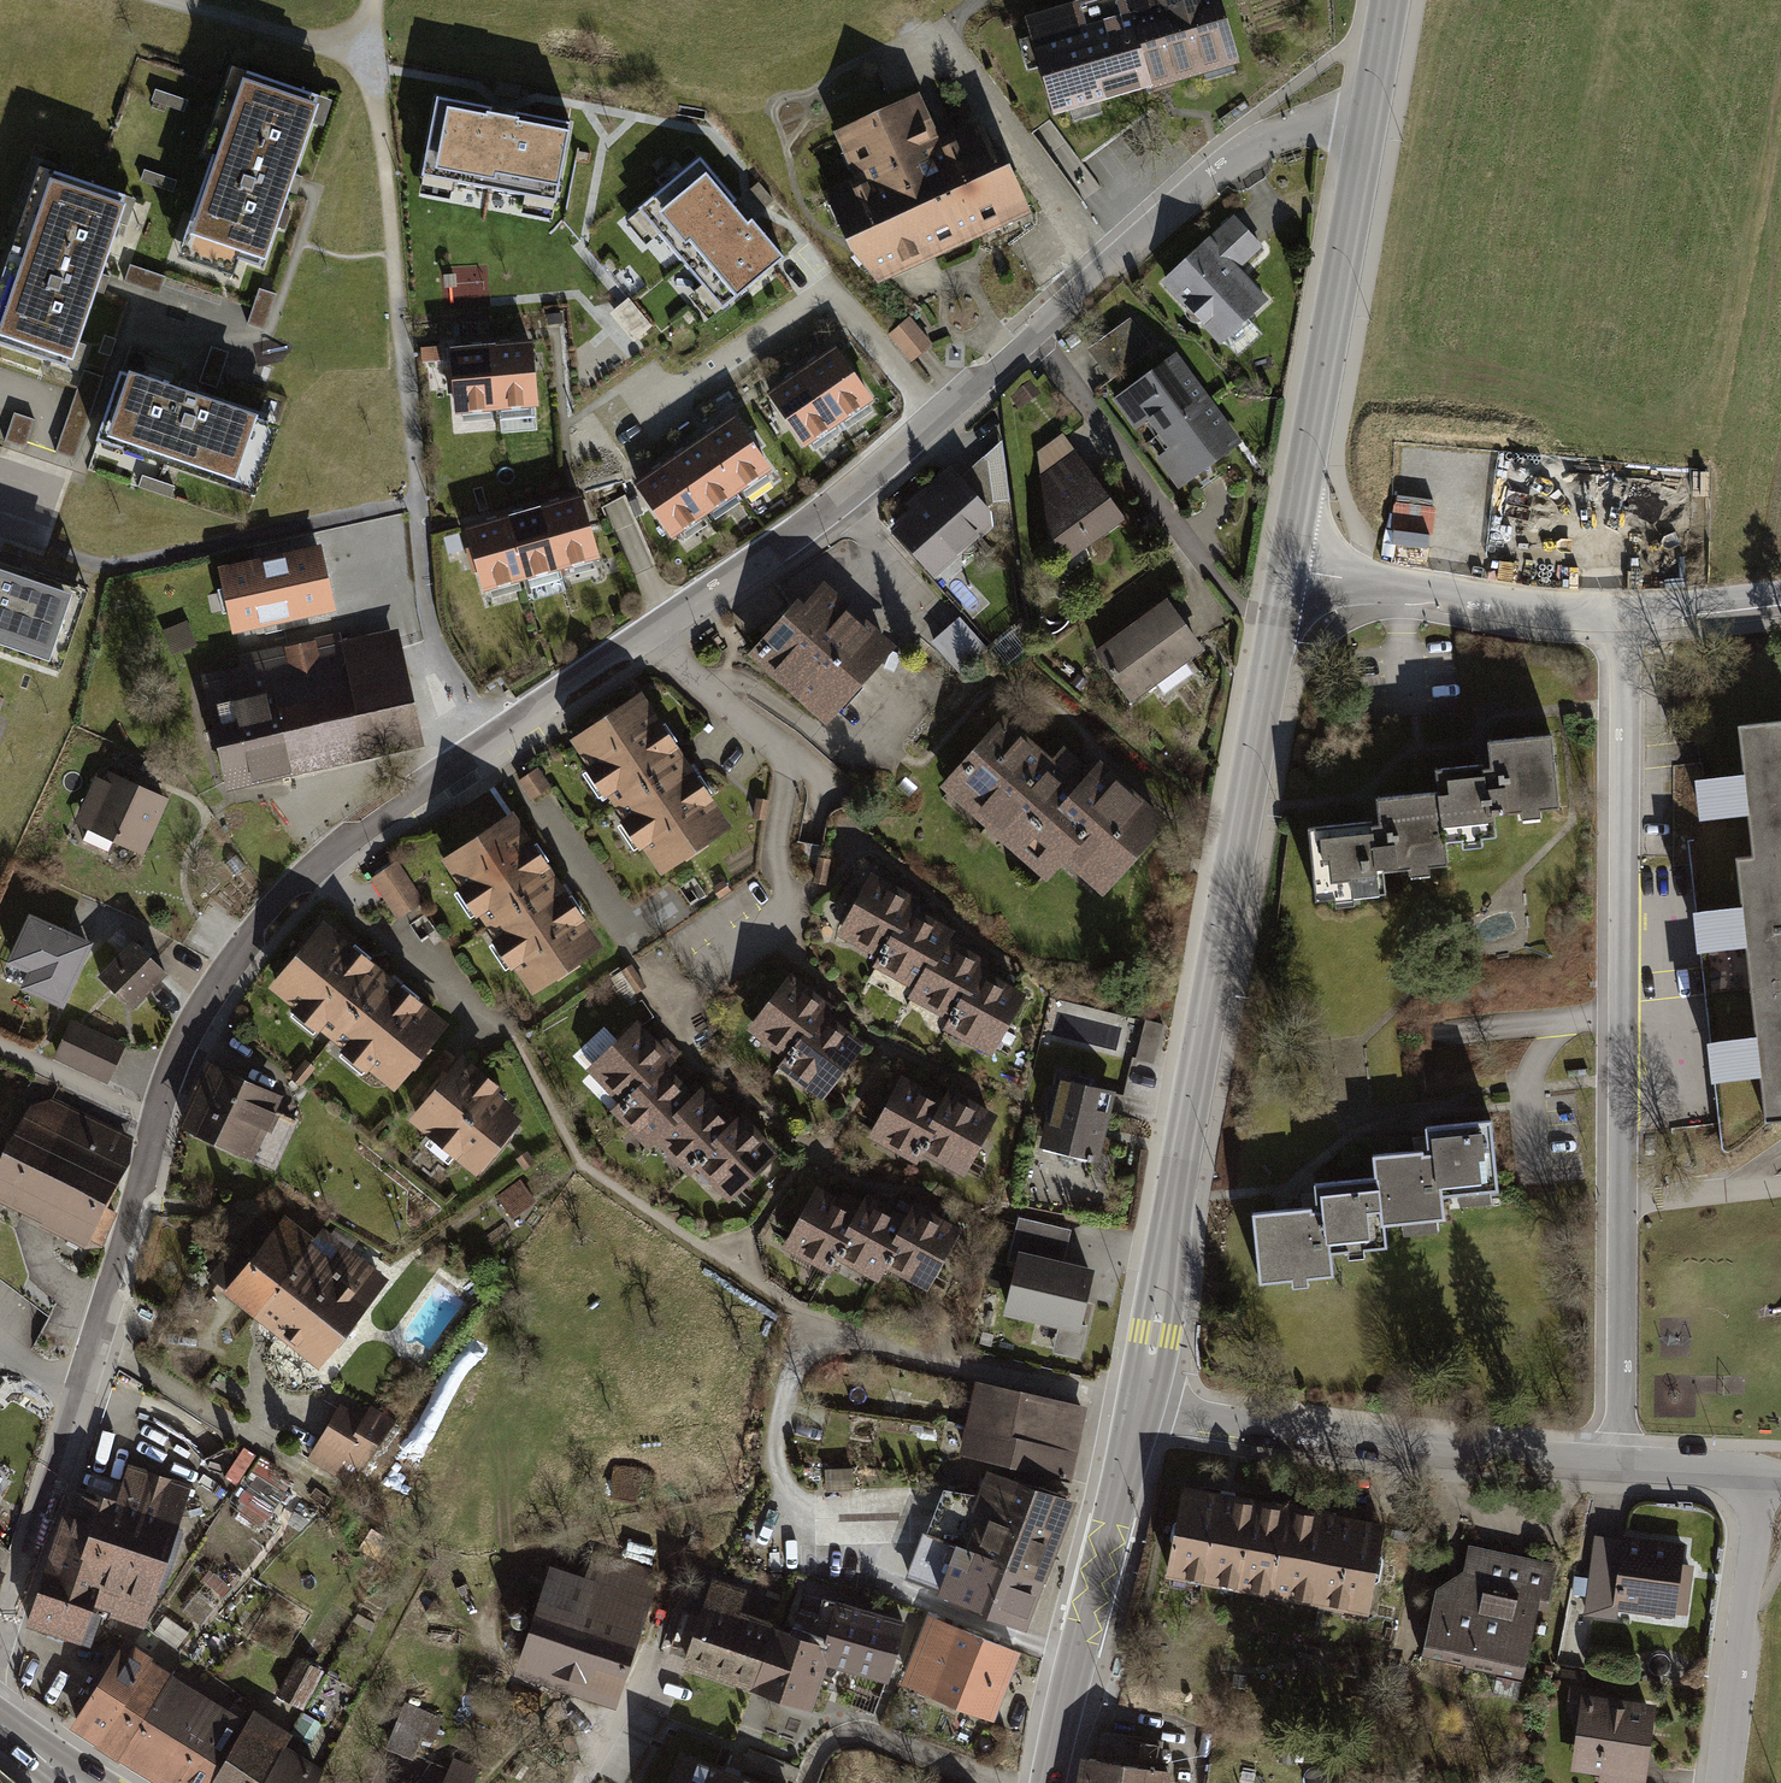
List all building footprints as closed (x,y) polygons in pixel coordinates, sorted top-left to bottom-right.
[(1028,20),(1058,120),(1163,90),(1137,0),(1096,0),(1028,20)] [(1163,90),(1255,63),(1236,0),(1137,0),(1163,90)] [(344,104),(249,73),(188,258),(283,289),(344,104)] [(567,116),(435,94),(421,172),(553,195),(567,116)] [(936,141),(917,99),(834,137),(853,178),(825,191),(872,292),(1034,218),(987,117),(936,141)] [(785,263),(699,161),(638,212),(724,314),(785,263)] [(48,163),(0,304),(0,368),(85,396),(151,197),(48,163)] [(1261,249),(1230,216),(1161,282),(1224,349),(1272,303),(1240,269),(1261,249)] [(636,290),(615,301),(632,333),(653,322),(636,290)] [(914,354),(934,335),(909,309),(890,327),(914,354)] [(547,345),(503,348),(509,416),(553,412),(547,345)] [(503,348),(457,352),(462,420),(509,416),(503,348)] [(811,375),(848,431),(884,407),(848,352),(811,375)] [(1185,359),(1120,404),(1141,434),(1158,422),(1170,441),(1219,408),(1185,359)] [(296,424),(138,373),(110,460),(268,511),(296,424)] [(814,453),(848,431),(811,375),(777,398),(814,453)] [(1249,450),(1219,408),(1170,441),(1178,452),(1164,462),(1186,493),(1249,450)] [(710,444),(748,502),(780,481),(742,423),(710,444)] [(1127,521),(1061,432),(1038,448),(1046,540),(1074,569),(1127,521)] [(677,466),(715,523),(748,502),(710,444),(677,466)] [(644,488),(682,545),(715,523),(677,466),(644,488)] [(1004,523),(957,471),(894,528),(940,580),(1004,523)] [(591,501),(552,512),(571,577),(609,566),(591,501)] [(552,512),(514,522),(532,588),(571,577),(552,512)] [(514,522),(469,535),(488,600),(532,588),(514,522)] [(343,614),(330,549),(225,571),(239,636),(343,614)] [(57,679),(83,596),(0,570),(0,661),(57,679)] [(823,582),(754,658),(826,724),(896,648),(823,582)] [(1203,653),(1163,601),(1093,655),(1134,707),(1203,653)] [(984,645),(959,621),(935,646),(960,670),(984,645)] [(399,624),(199,667),(225,791),(426,748),(399,624)] [(569,742),(662,878),(731,831),(639,695),(569,742)] [(1050,761),(1006,721),(942,789),(1047,886),(1066,866),(1102,900),(1169,828),(1099,762),(1088,774),(1062,749),(1050,761)] [(1418,760),(1419,776),(1420,781),(1427,849),(1493,843),(1489,798),(1553,792),(1547,725),(1476,732),(1478,754),(1418,760)] [(1739,731),(1745,779),(1695,785),(1700,826),(1752,820),(1757,861),(1738,863),(1744,911),(1693,918),(1698,957),(1747,951),(1758,1042),(1706,1048),(1711,1089),(1762,1083),(1767,1128),(1780,1126),(1780,726),(1739,731)] [(168,802),(99,773),(77,827),(146,855),(168,802)] [(1384,854),(1427,849),(1420,781),(1361,787),(1364,812),(1298,818),(1307,906),(1388,898),(1384,854)] [(540,1001),(609,954),(514,814),(445,861),(540,1001)] [(400,911),(427,893),(398,851),(371,869),(400,911)] [(928,907),(879,879),(848,932),(897,960),(923,916),(928,907)] [(97,946),(33,916),(9,964),(29,974),(22,989),(66,1010),(91,957),(97,946)] [(962,938),(923,916),(897,960),(886,978),(925,1001),(957,946),(962,938)] [(454,1026),(327,922),(269,993),(395,1097),(454,1026)] [(135,943),(101,977),(136,1012),(170,978),(144,953),(135,943)] [(1000,970),(957,946),(925,1001),(921,1007),(964,1032),(996,977),(1000,970)] [(1041,1003),(996,977),(964,1032),(960,1039),(1005,1064),(1041,1003)] [(843,1012),(799,979),(756,1037),(800,1070),(838,1019),(843,1012)] [(1139,1054),(1157,1058),(1165,1016),(1147,1012),(1139,1054)] [(838,1019),(800,1070),(791,1081),(831,1111),(878,1048),(838,1019)] [(74,1022),(57,1058),(109,1082),(126,1046),(74,1022)] [(646,1025),(594,1079),(628,1112),(671,1067),(680,1057),(646,1025)] [(540,1123),(468,1066),(415,1133),(488,1190),(540,1123)] [(628,1112),(621,1119),(656,1152),(660,1148),(706,1100),(671,1067),(628,1112)] [(287,1102),(206,1069),(180,1133),(261,1166),(287,1102)] [(1111,1092),(1059,1080),(1030,1201),(1098,1217),(1109,1167),(1094,1164),(1111,1092)] [(960,1106),(914,1082),(881,1145),(926,1169),(933,1157),(960,1106)] [(745,1128),(710,1095),(706,1100),(660,1148),(695,1181),(702,1174),(745,1128)] [(965,1095),(933,1157),(979,1181),(1011,1119),(965,1095)] [(92,1118),(51,1099),(28,1105),(0,1166),(0,1204),(31,1218),(43,1223),(92,1118)] [(92,1118),(43,1223),(40,1228),(89,1251),(98,1233),(132,1159),(134,1137),(92,1118)] [(791,1158),(752,1121),(745,1128),(702,1174),(741,1210),(791,1158)] [(1374,1159),(1377,1177),(1382,1231),(1442,1223),(1439,1196),(1500,1189),(1492,1121),(1425,1129),(1428,1153),(1374,1159)] [(516,1209),(538,1192),(525,1175),(502,1192),(516,1209)] [(1314,1206),(1255,1213),(1263,1286),(1329,1279),(1326,1255),(1384,1249),(1382,1231),(1377,1177),(1312,1183),(1314,1206)] [(840,1271),(869,1216),(824,1192),(791,1255),(836,1279),(840,1271)] [(897,1275),(923,1226),(877,1202),(869,1216),(840,1271),(886,1296),(897,1275)] [(943,1299),(977,1235),(931,1211),(923,1226),(897,1275),(943,1299)] [(1075,1233),(1022,1221),(1002,1307),(1076,1324),(1090,1265),(1069,1260),(1075,1233)] [(234,1296),(270,1323),(322,1255),(286,1228),(234,1296)] [(322,1255),(270,1323),(333,1371),(398,1286),(352,1252),(340,1268),(322,1255)] [(1075,1442),(1086,1400),(972,1371),(961,1414),(1075,1442)] [(354,1405),(316,1462),(355,1487),(392,1430),(354,1405)] [(1075,1442),(961,1414),(952,1450),(1067,1478),(1075,1442)] [(190,1484),(127,1465),(116,1502),(72,1489),(30,1629),(83,1645),(91,1619),(145,1634),(190,1484)] [(1037,1572),(1065,1495),(985,1466),(957,1543),(1037,1572)] [(1231,1596),(1248,1503),(1182,1492),(1166,1585),(1231,1596)] [(1318,1516),(1248,1503),(1231,1596),(1302,1609),(1318,1516)] [(1384,1527),(1318,1516),(1302,1609),(1368,1620),(1384,1527)] [(1017,1624),(1037,1572),(957,1543),(915,1528),(896,1580),(1017,1624)] [(1684,1564),(1687,1544),(1623,1536),(1623,1540),(1594,1536),(1584,1616),(1618,1621),(1619,1610),(1676,1618),(1676,1615),(1688,1616),(1695,1566),(1684,1564)] [(1548,1613),(1558,1565),(1468,1546),(1463,1572),(1437,1590),(1423,1658),(1466,1667),(1466,1669),(1524,1681),(1539,1611),(1548,1613)] [(618,1707),(660,1569),(594,1548),(584,1580),(548,1569),(516,1676),(618,1707)] [(761,1689),(782,1626),(732,1610),(740,1587),(706,1576),(678,1662),(761,1689)] [(815,1637),(782,1626),(761,1689),(809,1705),(824,1660),(884,1680),(903,1622),(828,1598),(815,1637)] [(945,1698),(970,1632),(930,1617),(905,1683),(945,1698)] [(970,1632),(945,1698),(992,1716),(1016,1649),(970,1632)] [(104,1743),(151,1664),(155,1659),(124,1640),(85,1705),(73,1724),(104,1743)] [(125,1755),(172,1676),(151,1664),(104,1743),(125,1755)] [(228,1710),(172,1676),(125,1755),(172,1782),(184,1782),(228,1710)] [(1579,1715),(1572,1772),(1600,1776),(1599,1782),(1647,1782),(1657,1705),(1584,1695),(1585,1689),(1570,1687),(1566,1714),(1579,1715)] [(184,1782),(210,1782),(247,1721),(228,1710),(184,1782)] [(285,1750),(293,1735),(253,1711),(247,1721),(210,1782),(264,1782),(285,1750)] [(264,1782),(321,1782),(326,1774),(285,1750),(264,1782)] [(677,1758),(668,1782),(743,1782),(677,1758)] [(1081,1763),(1079,1782),(1167,1782),(1168,1774),(1081,1763)] [(439,1782),(480,1782),(481,1780),(446,1766),(439,1782)]
